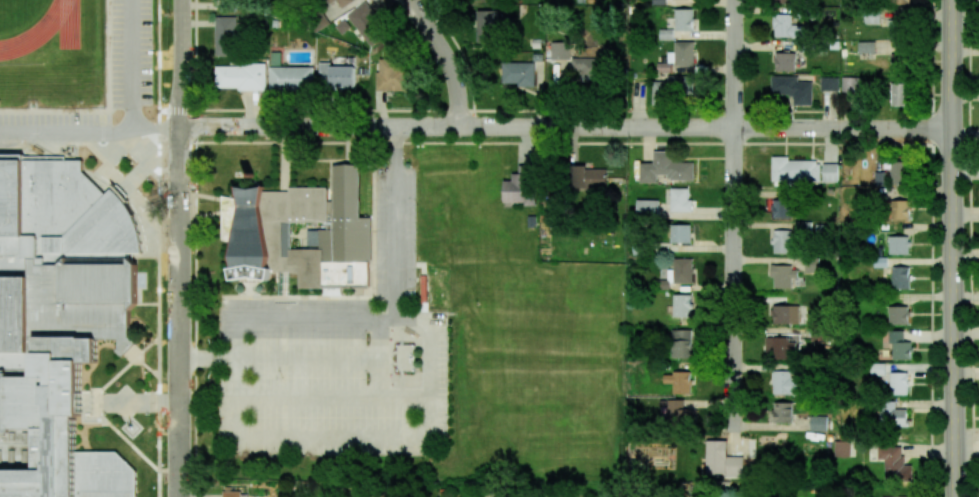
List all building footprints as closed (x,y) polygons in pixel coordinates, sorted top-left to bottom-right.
[(237,10),(237,0),(213,0),(213,1),(219,1),(219,11),(237,10)] [(349,12),(365,47),(382,39),(366,4),(349,12)] [(693,9),(675,9),(675,31),(693,30),(693,9)] [(492,35),(501,36),(501,11),(478,10),(477,43),(491,44),(492,35)] [(792,14),(773,14),(773,37),(804,37),(804,25),(792,25),(792,14)] [(237,16),(214,17),(215,56),(237,55),(237,16)] [(673,29),(659,29),(659,39),(673,40),(673,29)] [(694,66),(694,41),(674,42),(675,66),(694,66)] [(569,42),(551,42),(550,59),(569,60),(569,42)] [(874,53),(874,42),(858,42),(858,53),(874,53)] [(795,53),(775,53),(775,71),(794,71),(795,53)] [(580,68),(580,82),(599,83),(600,58),(571,58),(571,68),(580,68)] [(407,90),(407,59),(378,60),(378,72),(375,72),(376,91),(407,90)] [(534,62),(502,62),(502,83),(516,83),(516,86),(534,87),(534,62)] [(355,67),(330,66),(330,63),(321,63),(320,87),(354,87),(355,67)] [(671,72),(671,63),(658,63),(658,72),(671,72)] [(266,64),(218,65),(218,90),(266,89),(266,64)] [(314,66),(269,67),(270,91),(314,89),(314,66)] [(652,99),(693,100),(693,76),(667,76),(667,81),(653,81),(652,99)] [(812,82),(797,81),(798,76),(771,76),(771,94),(793,95),(793,105),(812,105),(812,82)] [(838,77),(821,77),(820,91),(838,91),(838,77)] [(859,77),(842,77),(841,95),(859,95),(859,77)] [(909,106),(910,81),(891,81),(890,105),(909,106)] [(693,181),(694,162),(671,162),(671,151),(653,151),(653,163),(640,163),(639,182),(657,183),(657,175),(667,175),(667,180),(693,181)] [(772,183),(820,183),(821,161),(788,161),(788,157),(772,156),(772,183)] [(891,185),(910,184),(909,161),(890,162),(891,185)] [(135,471),(135,496),(0,496),(0,162),(81,162),(81,172),(104,195),(111,189),(125,204),(133,219),(138,237),(140,247),(140,254),(131,254),(132,261),(136,266),(136,304),(129,312),(129,337),(135,341),(135,346),(124,357),(122,357),(117,353),(117,351),(119,351),(119,340),(97,340),(97,366),(82,366),(82,420),(76,420),(76,452),(116,452),(135,471)] [(838,163),(822,164),(823,182),(838,182),(838,163)] [(220,196),(220,240),(232,243),(229,258),(231,269),(228,271),(230,282),(249,278),(268,282),(269,273),(279,272),(288,272),(298,274),(298,289),(368,289),(368,262),(370,262),(370,218),(358,218),(359,166),(332,167),(332,201),(326,201),(326,188),(288,188),(287,192),(262,192),(263,187),(249,190),(235,187),(237,200),(220,196)] [(606,169),(585,169),(585,166),(569,166),(569,189),(606,188),(606,169)] [(503,180),(503,205),(535,205),(535,174),(511,173),(511,180),(503,180)] [(688,188),(671,188),(671,211),(692,212),(692,200),(688,199),(688,188)] [(659,200),(637,200),(636,214),(658,214),(659,200)] [(792,217),(791,200),(773,200),(774,218),(792,217)] [(910,219),(910,201),(891,200),(891,219),(910,219)] [(671,243),(690,242),(690,224),(670,225),(671,243)] [(773,253),(792,253),(792,230),(774,230),(773,253)] [(909,254),(909,236),(888,236),(888,254),(909,254)] [(692,258),(673,259),(674,270),(668,270),(668,280),(656,280),(656,289),(670,289),(669,283),(693,283),(692,258)] [(772,287),(792,288),(792,278),(797,278),(798,267),(772,266),(772,287)] [(891,289),(909,289),(910,267),(891,267),(891,289)] [(673,317),(692,317),(692,295),(673,295),(673,317)] [(799,305),(772,305),(773,324),(799,323),(799,305)] [(888,324),(909,324),(909,306),(888,307),(888,324)] [(692,329),(671,330),(672,358),(692,358),(692,329)] [(904,331),(890,330),(890,359),(911,360),(911,342),(904,341),(904,331)] [(765,336),(765,359),(796,358),(795,336),(765,336)] [(772,394),(800,394),(801,371),(772,370),(772,394)] [(672,393),(691,394),(692,373),(664,372),(663,384),(673,384),(672,393)] [(908,394),(908,373),(890,372),(890,394),(908,394)] [(683,400),(667,399),(667,425),(696,425),(696,409),(683,409),(683,400)] [(879,427),(907,426),(906,408),(895,409),(895,400),(878,401),(879,427)] [(773,423),(792,423),(792,403),(773,402),(773,423)] [(827,431),(827,416),(810,416),(810,430),(827,431)] [(706,473),(726,474),(726,477),(743,477),(743,456),(728,456),(728,441),(707,440),(706,473)] [(854,457),(854,440),(833,441),(834,457),(854,457)] [(884,459),(883,481),(912,482),(912,465),(902,464),(902,446),(877,445),(877,459),(884,459)]
